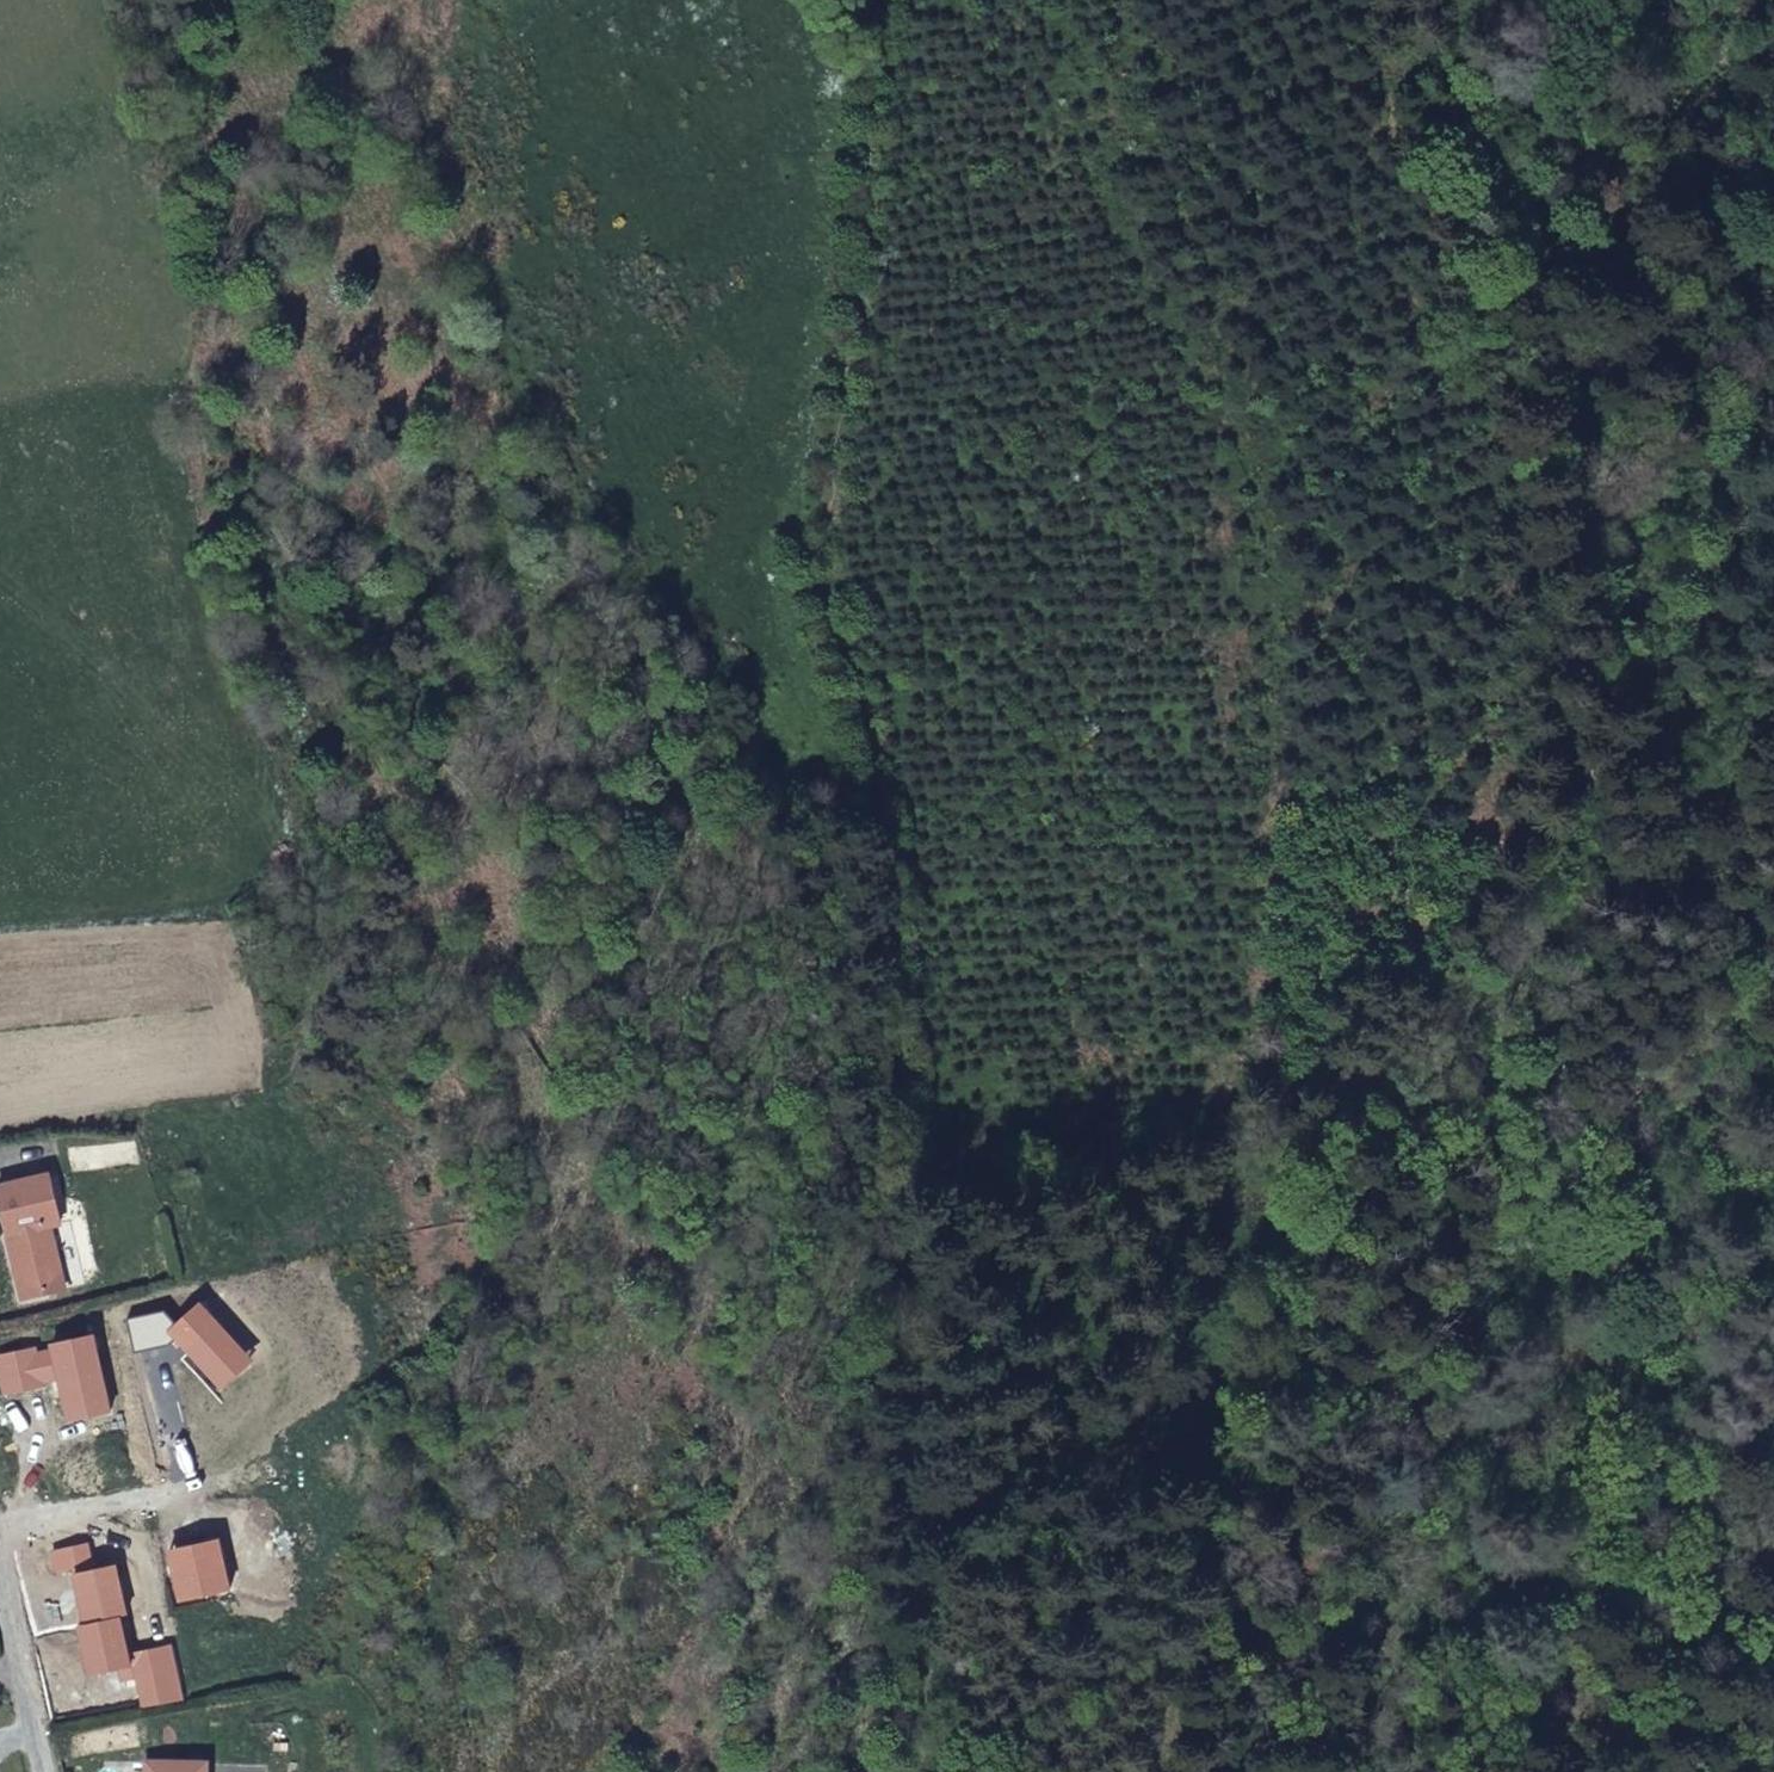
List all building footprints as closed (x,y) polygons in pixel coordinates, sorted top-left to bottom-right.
[(49,1289),(47,1279),(50,1271),(60,1270),(50,1223),(61,1221),(51,1173),(0,1184),(0,1187),(23,1296),(49,1289)] [(47,1279),(49,1289),(64,1286),(60,1270),(50,1271),(47,1279)] [(211,1759),(154,1754),(153,1771),(209,1771),(211,1759)]
